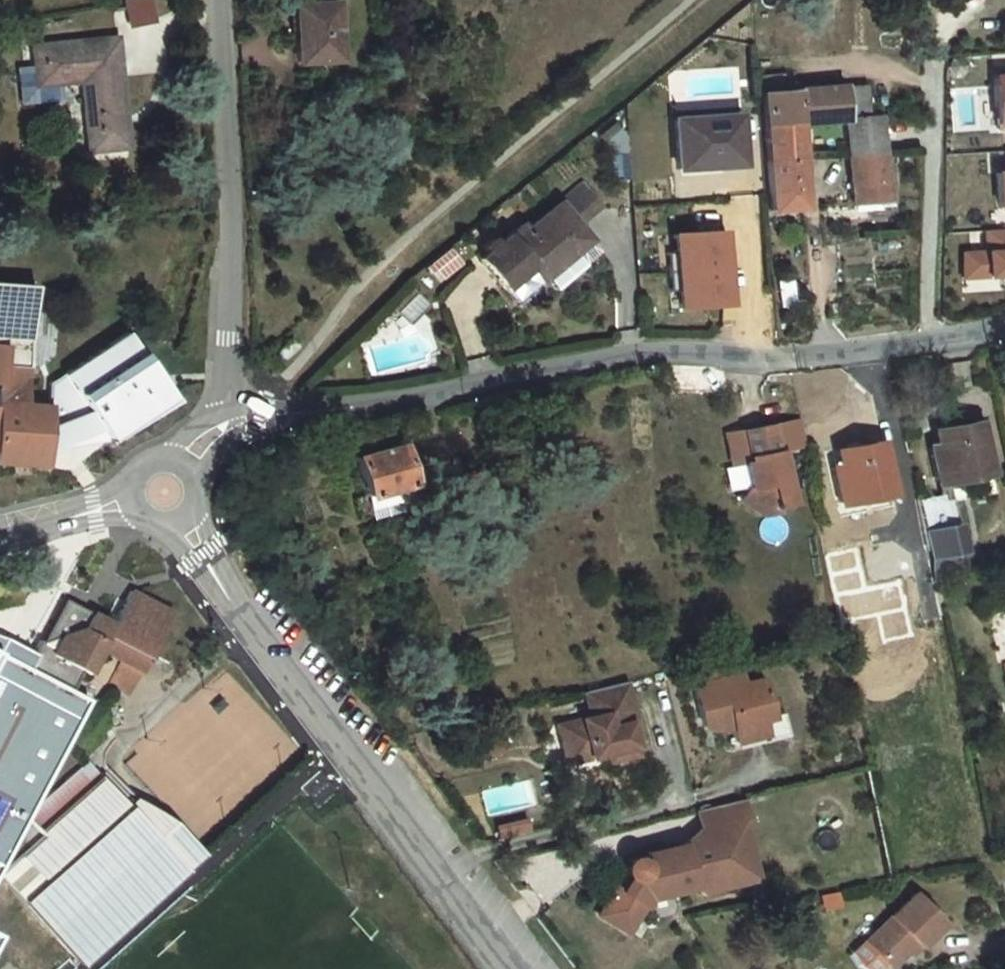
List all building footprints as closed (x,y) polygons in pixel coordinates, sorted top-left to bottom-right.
[(126,28),(154,23),(150,0),(122,0),(126,28)] [(337,65),(334,0),(329,0),(286,2),(289,67),(337,65)] [(877,88),(765,97),(777,210),(812,206),(803,123),(853,118),(862,200),(896,197),(888,114),(880,115),(877,88)] [(142,95),(52,97),(53,138),(97,137),(98,206),(142,205),(142,95)] [(748,117),(683,122),(688,170),(752,164),(748,117)] [(816,156),(807,157),(809,178),(819,178),(816,156)] [(594,201),(582,186),(513,245),(508,239),(479,263),(484,269),(515,304),(588,242),(570,222),(594,201)] [(729,232),(679,235),(685,309),(734,305),(729,232)] [(990,234),(992,264),(996,264),(997,278),(1004,277),(1004,233),(990,234)] [(990,252),(965,253),(966,278),(991,277),(990,252)] [(413,291),(394,311),(408,324),(427,304),(413,291)] [(0,292),(0,458),(45,460),(48,405),(24,404),(26,366),(25,347),(25,294),(0,292)] [(120,333),(48,384),(53,452),(88,434),(108,441),(166,406),(120,333)] [(935,487),(947,485),(988,477),(979,428),(938,435),(940,443),(927,445),(935,487)] [(771,432),(744,438),(750,469),(744,470),(750,496),(741,508),(763,522),(777,518),(775,513),(792,510),(782,457),(776,459),(771,432)] [(399,435),(350,448),(364,505),(414,492),(399,435)] [(838,454),(840,464),(848,504),(889,496),(879,447),(838,454)] [(836,506),(848,504),(840,464),(829,466),(836,506)] [(921,505),(894,510),(905,561),(931,555),(928,537),(921,505)] [(954,531),(928,537),(931,555),(933,563),(960,557),(954,531)] [(177,608),(133,585),(116,618),(95,607),(93,609),(67,595),(45,637),(43,636),(35,649),(41,655),(33,668),(73,689),(83,667),(93,672),(104,649),(121,658),(109,682),(127,694),(177,608)] [(89,698),(73,689),(33,668),(41,655),(10,639),(0,636),(0,863),(89,698)] [(690,678),(695,697),(707,737),(721,733),(723,741),(735,738),(739,752),(767,744),(769,751),(793,745),(786,722),(774,725),(763,688),(744,694),(741,684),(719,690),(714,671),(690,678)] [(626,696),(585,707),(592,732),(560,741),(568,771),(591,764),(594,773),(610,768),(618,766),(620,774),(640,769),(631,737),(637,735),(626,696)] [(43,832),(1,871),(5,880),(80,966),(203,858),(171,822),(137,794),(129,800),(88,757),(30,810),(43,832)] [(591,764),(568,771),(570,780),(594,773),(591,764)] [(618,766),(610,768),(613,777),(620,774),(618,766)] [(620,862),(593,918),(620,935),(647,903),(760,880),(743,821),(751,818),(743,795),(694,807),(701,825),(686,841),(644,849),(648,861),(633,856),(620,862)] [(910,892),(861,949),(883,968),(898,968),(917,947),(924,952),(946,924),(910,892)] [(10,938),(2,933),(0,932),(0,957),(10,938)]
